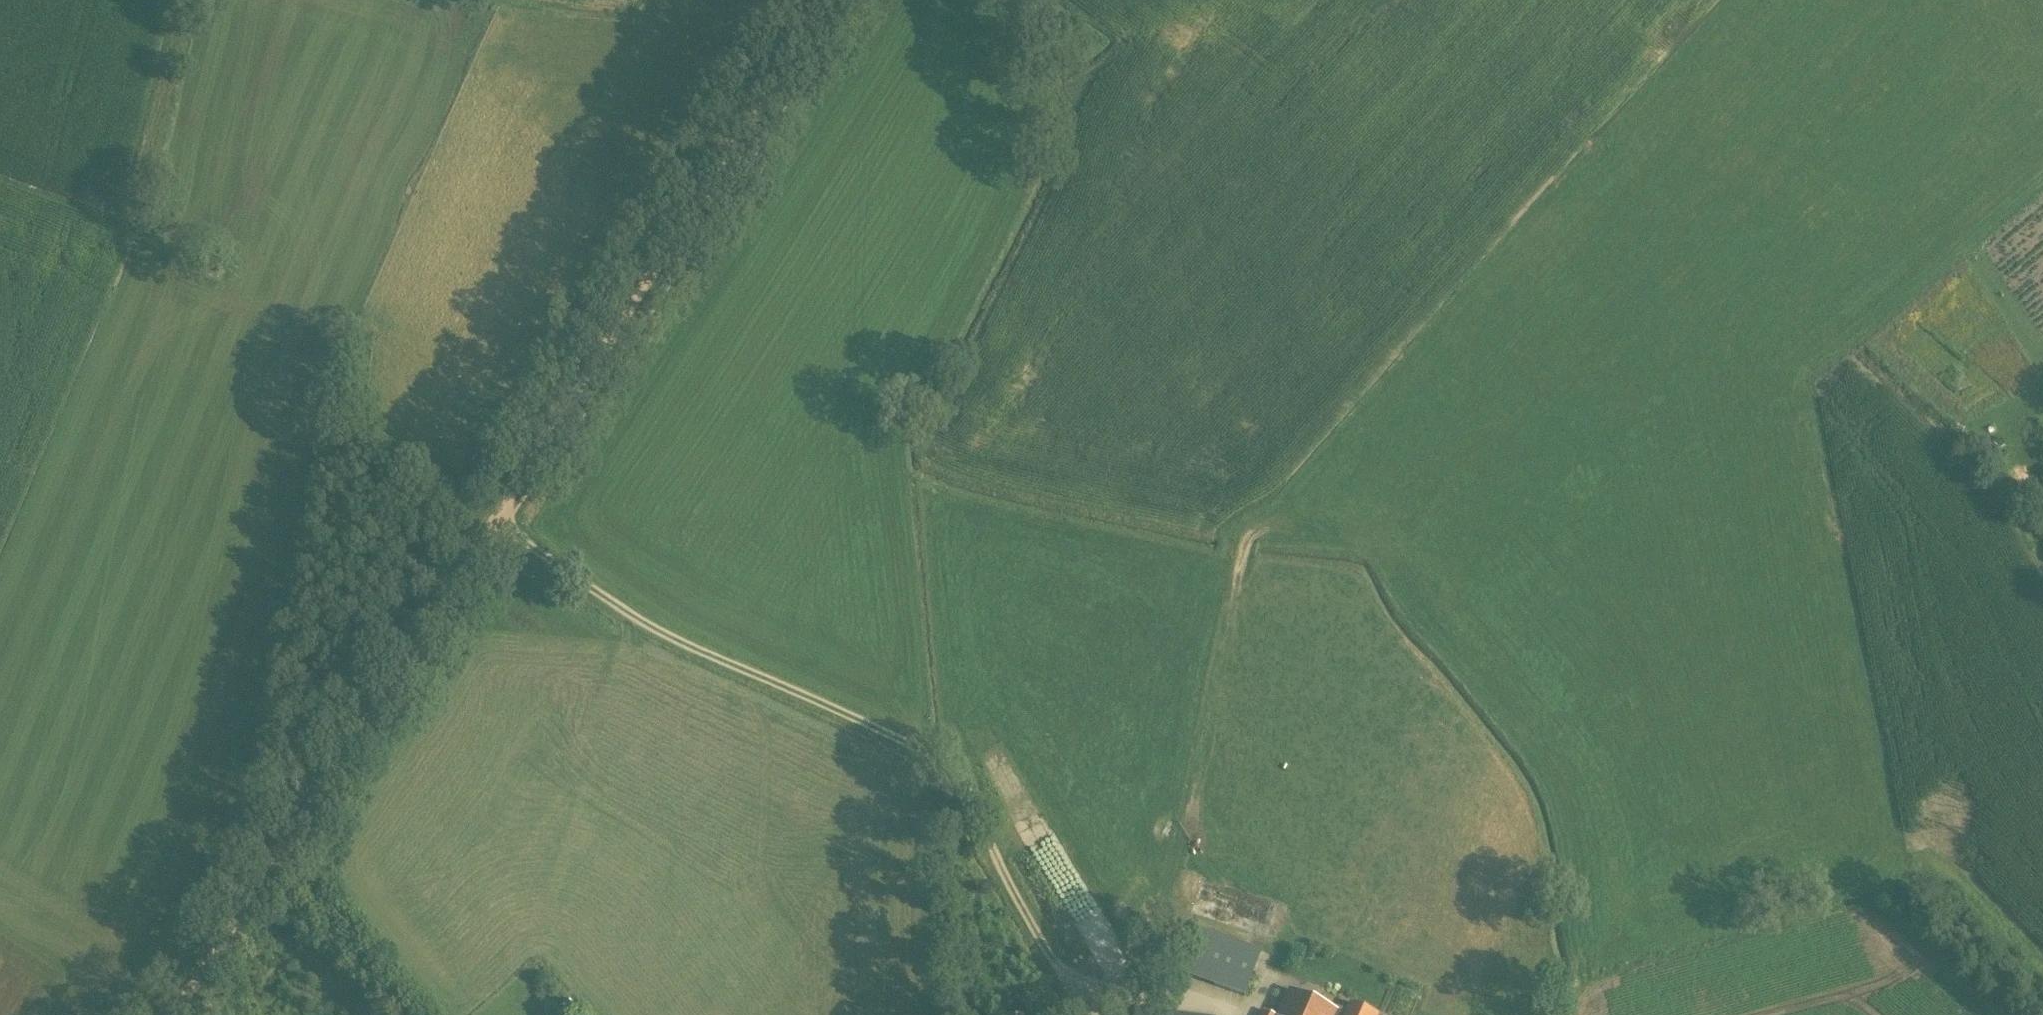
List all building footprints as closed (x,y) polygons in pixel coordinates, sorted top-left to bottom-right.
[(1183,976),(1246,998),(1262,950),(1199,929),(1183,976)] [(1337,1012),(1291,990),(1280,1014),(1335,1014),(1337,1012)] [(1350,1003),(1345,1014),(1378,1014),(1350,1003)]
